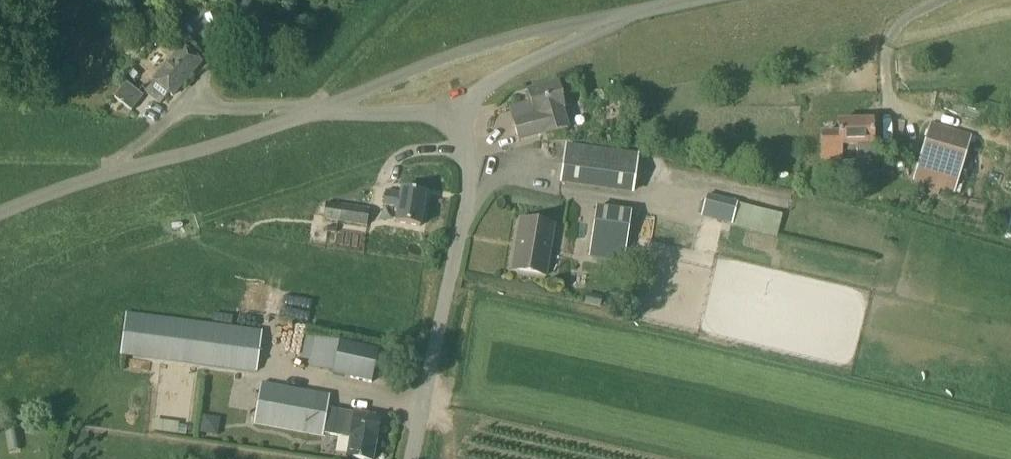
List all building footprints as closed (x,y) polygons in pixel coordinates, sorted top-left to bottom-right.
[(202,62),(182,46),(145,91),(160,104),(170,93),(173,96),(202,62)] [(565,108),(558,80),(529,88),(536,115),(513,121),(519,142),(568,129),(563,108),(565,108)] [(127,82),(115,97),(132,111),(144,96),(127,82)] [(887,115),(887,134),(899,134),(899,115),(887,115)] [(838,121),(839,133),(822,133),(823,162),(871,161),(871,146),(873,146),(872,120),(838,121)] [(972,134),(931,122),(913,179),(955,191),(972,134)] [(639,154),(566,143),(561,182),(633,192),(639,154)] [(426,193),(402,189),(401,193),(386,191),(384,204),(399,207),(396,222),(420,226),(426,193)] [(707,194),(701,217),(702,217),(731,224),(732,225),(738,202),(707,194)] [(370,208),(326,201),(324,219),(367,226),(370,208)] [(596,208),(589,256),(624,261),(631,212),(596,208)] [(555,225),(520,219),(512,270),(547,275),(555,225)] [(587,292),(585,302),(599,305),(602,295),(587,292)] [(263,331),(126,313),(120,354),(257,373),(263,331)] [(301,329),(296,352),(304,354),(309,331),(301,329)] [(319,338),(313,367),(333,372),(333,374),(372,383),(379,351),(319,338)] [(275,381),(274,385),(262,382),(254,424),(323,437),(324,431),(334,433),(334,434),(351,437),(348,457),(361,458),(373,458),(380,417),(328,408),(330,395),(290,388),(291,384),(275,381)] [(180,426),(178,434),(186,436),(188,428),(180,426)] [(5,434),(9,452),(21,450),(17,431),(5,434)]
